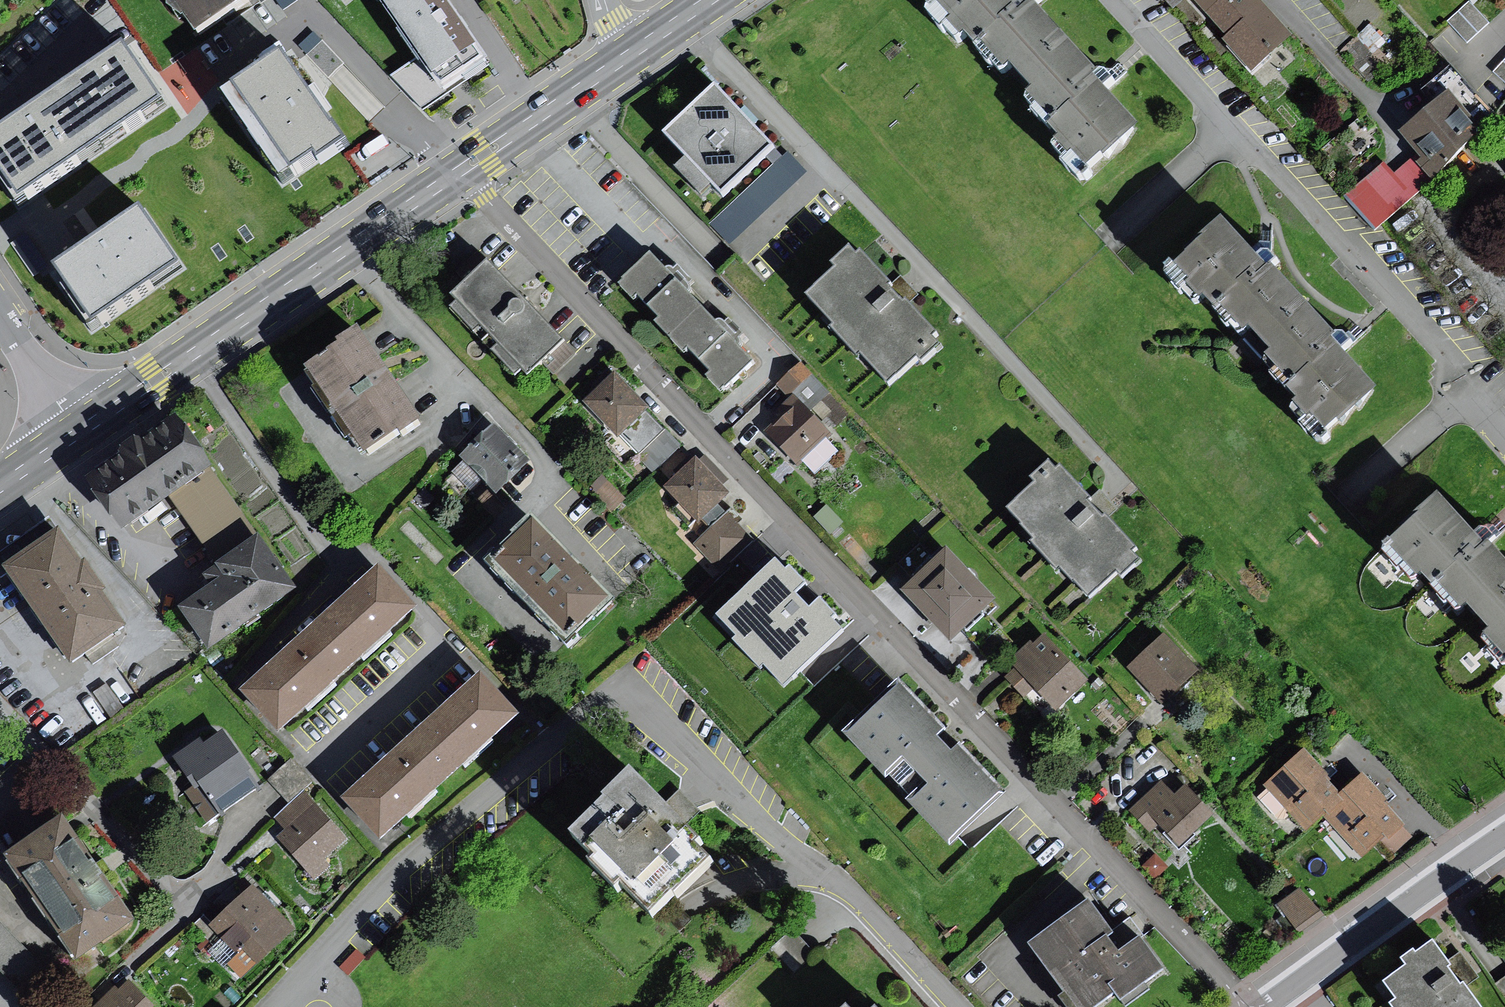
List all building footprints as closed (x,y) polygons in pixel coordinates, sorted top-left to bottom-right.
[(249,0),(174,0),(199,36),(250,1),(249,0)] [(437,0),(370,0),(412,64),(384,82),(416,117),(484,69),(437,0)] [(990,0),(926,0),(910,14),(944,52),(954,44),(1027,126),(1021,130),(1060,174),(1109,131),(1068,84),(1067,83),(1072,79),(1007,6),(1000,12),(990,0)] [(1284,38),(1251,0),(1185,0),(1219,39),(1214,44),(1242,75),(1284,38)] [(1448,8),(1457,0),(1440,0),(1448,8)] [(1465,47),(1487,27),(1466,5),(1444,25),(1465,47)] [(218,96),(282,188),(347,144),(282,51),(218,96)] [(20,207),(168,106),(133,54),(0,145),(0,178),(20,207)] [(1492,76),(1504,88),(1504,61),(1492,76)] [(755,150),(702,92),(650,139),(702,197),(755,150)] [(1425,177),(1472,138),(1437,96),(1391,136),(1425,177)] [(822,201),(786,162),(710,231),(746,270),(822,201)] [(1373,233),(1425,189),(1406,166),(1393,177),(1383,164),(1343,197),(1373,233)] [(52,271),(92,330),(183,268),(143,210),(52,271)] [(1237,273),(1197,228),(1142,276),(1175,313),(1189,301),(1266,387),(1260,393),(1298,435),(1347,391),(1311,350),(1315,345),(1244,266),(1237,273)] [(813,269),(818,275),(789,302),(869,387),(896,362),(901,368),(925,346),(834,250),(813,269)] [(753,362),(652,254),(622,281),(723,390),(753,362)] [(562,344),(481,269),(443,310),(524,385),(562,344)] [(419,428),(355,341),(305,378),(369,464),(419,428)] [(777,383),(787,397),(809,380),(799,366),(777,383)] [(642,412),(605,377),(575,408),(612,443),(642,412)] [(792,409),(760,439),(788,469),(795,463),(810,479),(835,456),(792,409)] [(522,466),(484,431),(453,463),(491,499),(522,466)] [(197,474),(172,433),(79,490),(105,531),(161,496),(197,474)] [(650,472),(674,449),(660,435),(637,458),(650,472)] [(1015,489),(988,514),(1071,602),(1098,576),(1102,581),(1124,560),(1032,462),(1010,483),(1015,489)] [(721,495),(689,463),(659,493),(691,525),(721,495)] [(232,527),(197,474),(161,496),(196,550),(232,527)] [(1354,556),(1385,590),(1396,580),(1432,620),(1440,612),(1461,636),(1453,644),(1478,672),(1490,662),(1504,677),(1491,689),(1504,704),(1504,596),(1461,548),(1456,553),(1411,504),(1366,545),(1354,556)] [(749,543),(730,522),(698,552),(718,572),(749,543)] [(607,604),(529,527),(481,576),(560,653),(607,604)] [(118,629),(55,538),(7,571),(70,662),(118,629)] [(197,655),(283,595),(245,540),(193,575),(202,587),(167,611),(197,655)] [(934,557),(893,596),(940,647),(982,608),(934,557)] [(766,665),(785,686),(844,631),(834,620),(838,617),(820,598),(810,608),(800,597),(808,590),(786,567),(783,569),(778,564),(721,617),(738,635),(733,639),(761,669),(766,665)] [(281,735),(413,613),(383,582),(251,703),(281,735)] [(1079,686),(1040,641),(1005,671),(1045,716),(1079,686)] [(1160,642),(1123,675),(1154,709),(1191,677),(1160,642)] [(107,683),(93,692),(110,717),(124,708),(107,683)] [(385,841),(517,720),(487,688),(355,810),(385,841)] [(928,851),(984,799),(938,750),(931,756),(917,741),(925,735),(882,689),(825,742),(864,783),(874,773),(897,797),(886,807),(928,851)] [(244,784),(216,737),(197,748),(194,743),(164,761),(201,825),(248,798),(240,786),(244,784)] [(1355,863),(1397,829),(1356,780),(1334,798),(1299,757),(1259,790),(1299,838),(1320,820),(1355,863)] [(310,790),(290,767),(268,785),(289,810),(301,798),(310,790)] [(693,844),(632,782),(569,843),(594,868),(587,875),(612,901),(619,895),(646,923),(668,902),(672,906),(705,874),(685,852),(693,844)] [(1171,852),(1207,820),(1179,789),(1167,800),(1156,788),(1123,818),(1144,840),(1153,832),(1171,852)] [(343,842),(301,798),(289,810),(273,825),(283,835),(272,845),(314,890),(332,873),(322,862),(343,842)] [(128,924),(64,828),(13,862),(77,958),(128,924)] [(1279,903),(1300,925),(1321,905),(1300,883),(1279,903)] [(287,933),(248,891),(209,926),(248,969),(287,933)] [(1049,1006),(1087,1006),(1094,1002),(1098,1006),(1099,1006),(1144,975),(1121,942),(1103,955),(1071,908),(1010,951),(1049,1006)] [(0,928),(0,975),(31,1006),(39,1006),(59,988),(0,928)] [(1430,944),(1412,957),(1409,952),(1396,961),(1402,968),(1377,986),(1389,1002),(1383,1006),(1476,1006),(1430,944)] [(123,986),(102,1006),(143,1006),(123,986)]
